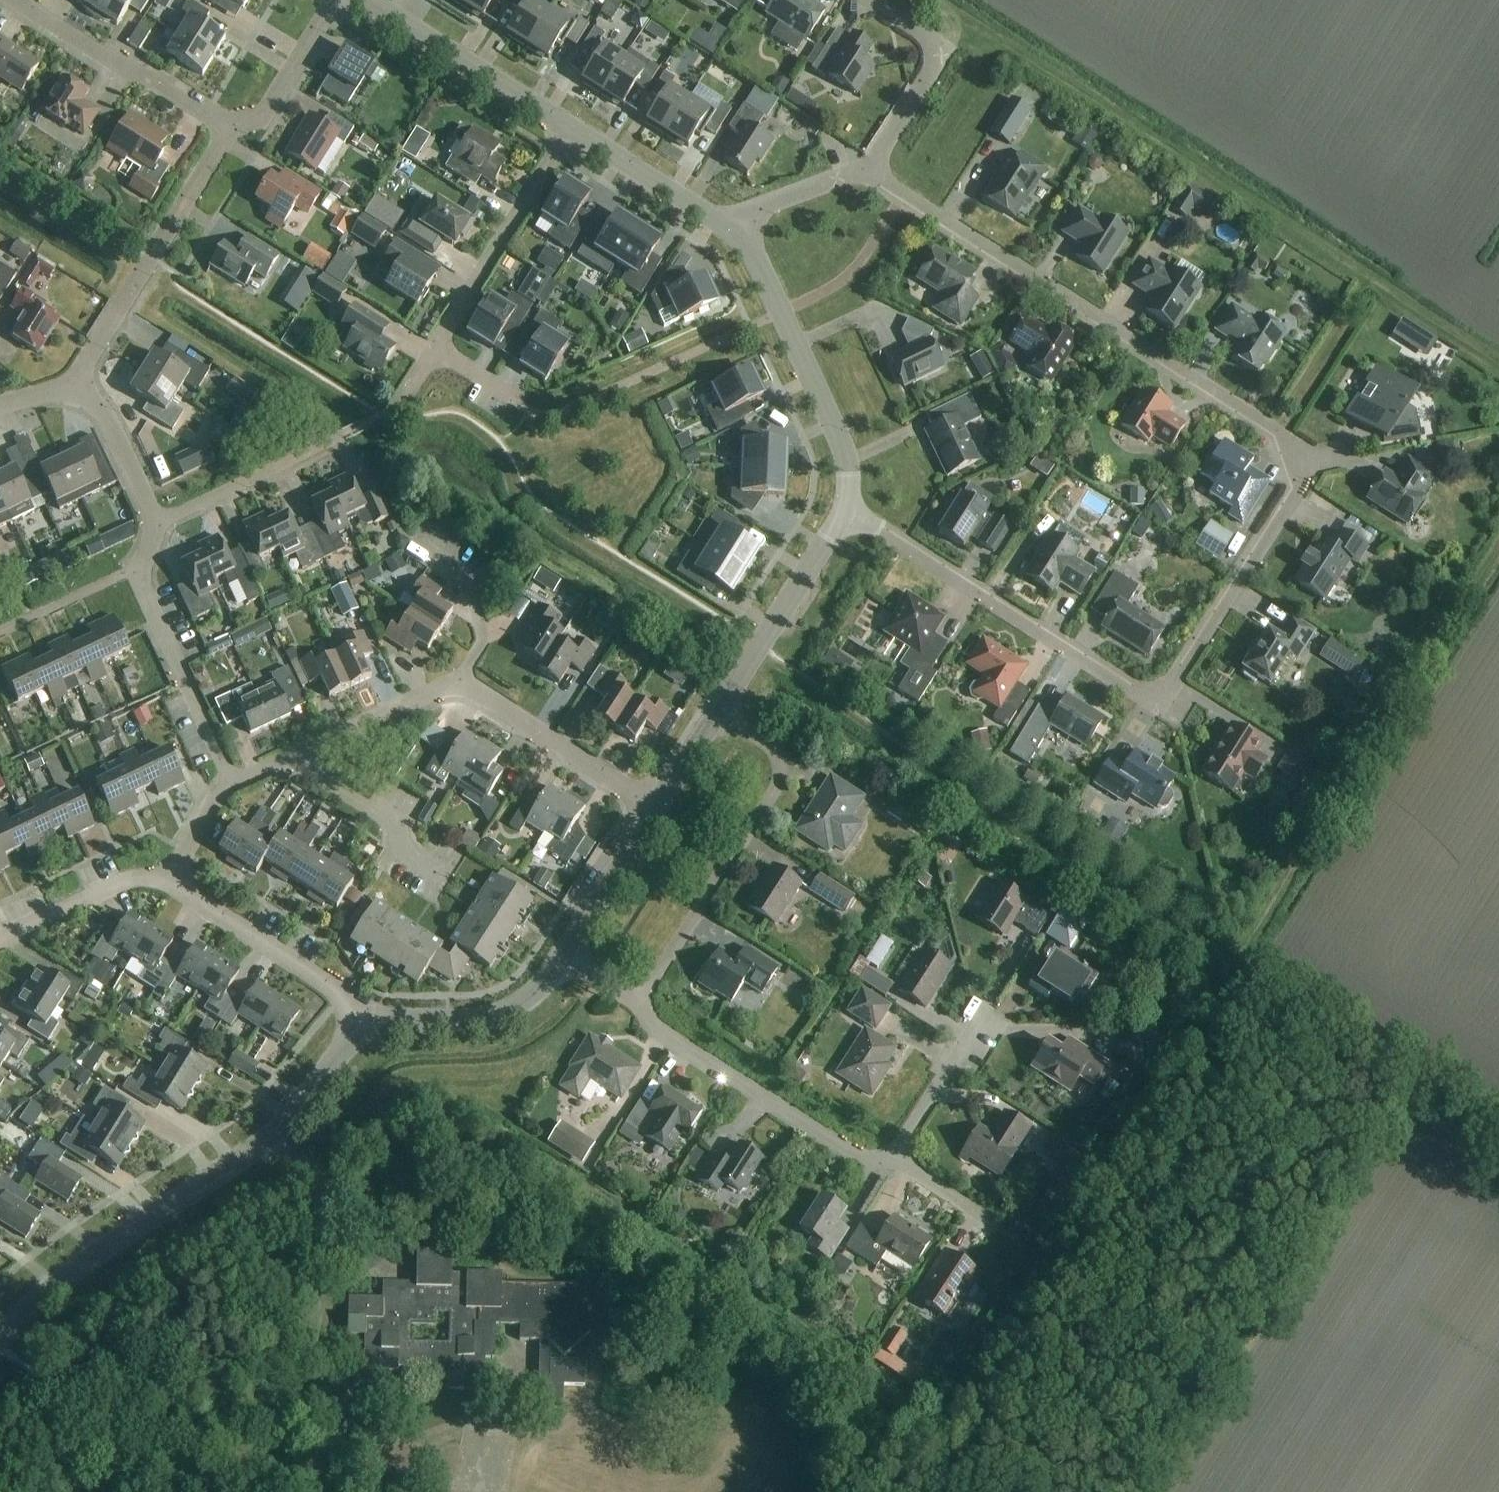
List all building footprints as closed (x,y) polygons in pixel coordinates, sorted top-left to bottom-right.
[(105,0),(77,0),(77,1),(81,3),(83,8),(86,12),(90,15),(94,19),(105,0)] [(94,19),(98,21),(103,22),(108,23),(113,24),(117,26),(129,7),(140,14),(149,0),(105,0),(94,19)] [(248,0),(228,0),(243,9),(248,0)] [(462,5),(465,6),(463,9),(477,18),(479,15),(484,18),(484,17),(483,16),(493,0),(465,0),(462,5)] [(548,12),(529,0),(515,0),(511,6),(521,12),(508,32),(507,31),(506,32),(511,35),(509,38),(523,47),(525,44),(527,46),(548,12)] [(650,0),(637,0),(635,9),(647,12),(650,0)] [(738,12),(746,0),(717,0),(738,13),(738,12)] [(806,40),(824,11),(807,0),(760,0),(757,5),(767,11),(766,13),(793,31),(806,40)] [(178,35),(214,57),(225,38),(203,24),(210,14),(188,1),(182,12),(190,17),(178,35)] [(548,12),(527,46),(530,47),(528,50),(542,59),(544,56),(548,59),(549,58),(547,57),(555,46),(560,49),(565,40),(575,47),(589,25),(579,19),(576,24),(550,8),(548,12)] [(643,30),(648,21),(637,14),(632,24),(643,30)] [(670,35),(651,22),(645,32),(664,44),(670,35)] [(140,51),(151,32),(140,26),(129,45),(140,51)] [(602,93),(626,56),(602,40),(605,35),(594,29),(581,50),(591,57),(585,65),(591,68),(583,80),(582,79),(581,80),(586,83),(584,85),(598,94),(600,92),(602,93)] [(826,45),(811,69),(825,78),(827,75),(857,95),(874,68),(863,61),(872,46),(853,34),(840,54),(826,45)] [(202,76),(214,57),(178,35),(172,46),(164,41),(159,49),(202,76)] [(39,65),(5,43),(6,42),(0,38),(0,78),(22,92),(39,65)] [(713,58),(721,48),(711,41),(703,52),(713,58)] [(379,86),(386,75),(386,74),(346,49),(321,89),(347,106),(364,77),(379,86)] [(629,51),(626,56),(602,93),(605,95),(603,97),(617,106),(619,104),(623,107),(624,105),(623,105),(635,85),(645,91),(659,70),(649,63),(629,51)] [(688,101),(688,100),(669,89),(675,80),(664,73),(651,94),(661,101),(648,121),(647,120),(646,121),(651,124),(649,126),(663,135),(664,133),(667,134),(688,101)] [(732,88),(743,98),(755,85),(744,75),(732,88)] [(780,99),(789,83),(779,77),(770,93),(780,99)] [(84,135),(99,112),(82,101),(87,93),(63,78),(42,111),(66,127),(67,125),(84,135)] [(754,88),(743,105),(763,118),(774,100),(754,88)] [(799,111),(805,100),(791,92),(784,103),(799,111)] [(688,101),(667,134),(670,136),(668,138),(682,147),(683,145),(688,148),(689,146),(687,146),(695,134),(700,137),(705,129),(715,135),(731,111),(721,104),(715,112),(690,96),(688,100),(688,101)] [(1010,99),(988,133),(1007,145),(1028,111),(1010,99)] [(759,163),(773,141),(755,130),(763,118),(743,105),(729,128),(740,136),(725,161),(747,175),(756,161),(759,163)] [(146,181),(164,153),(159,150),(167,137),(130,113),(107,149),(125,161),(127,157),(143,167),(130,188),(151,201),(159,189),(146,181)] [(354,128),(330,113),(323,124),(309,115),(299,130),(300,131),(286,153),(315,171),(335,139),(344,145),(354,128)] [(472,132),(465,127),(460,128),(455,136),(456,141),(464,145),(455,159),(451,157),(445,168),(469,182),(475,172),(493,183),(505,164),(493,156),(500,145),(474,129),(472,132)] [(1081,127),(1072,143),(1089,153),(1099,138),(1081,127)] [(12,131),(4,143),(14,148),(21,137),(12,131)] [(375,154),(379,147),(364,138),(360,145),(375,154)] [(407,145),(402,152),(415,160),(419,152),(407,145)] [(1047,169),(1025,155),(1018,166),(1006,158),(995,175),(998,177),(984,199),(1012,217),(1036,178),(1039,181),(1047,169)] [(80,173),(72,185),(84,193),(92,181),(80,173)] [(299,182),(293,192),(270,178),(257,199),(274,209),(267,220),(281,228),(295,206),(308,214),(320,195),(299,182)] [(566,232),(589,196),(565,181),(550,205),(549,204),(543,213),(545,213),(542,217),(556,225),(548,238),(569,251),(577,238),(566,232)] [(1187,184),(1172,209),(1186,218),(1192,208),(1202,193),(1187,184)] [(344,203),(348,195),(341,190),(336,198),(344,203)] [(361,214),(330,196),(324,205),(338,213),(340,210),(357,220),(361,214)] [(436,201),(425,219),(415,212),(401,235),(418,245),(428,229),(454,246),(461,235),(464,238),(474,221),(458,210),(455,214),(436,201)] [(1160,208),(1152,221),(1176,235),(1183,223),(1160,208)] [(1098,221),(1078,209),(1063,233),(1083,246),(1076,257),(1103,274),(1128,234),(1101,217),(1098,221)] [(345,237),(355,219),(340,211),(330,229),(345,237)] [(538,250),(551,232),(524,212),(510,231),(538,250)] [(596,250),(617,263),(639,228),(618,215),(598,245),(588,238),(583,246),(594,254),(596,250)] [(351,236),(374,251),(387,232),(363,217),(351,236)] [(639,228),(617,263),(628,271),(620,283),(640,296),(648,283),(638,277),(660,241),(639,228)] [(292,269),(311,286),(327,268),(338,277),(357,256),(327,230),(292,269)] [(1184,244),(1201,245),(1201,231),(1185,230),(1184,244)] [(210,266),(244,287),(254,271),(265,278),(279,256),(247,237),(238,250),(225,242),(210,266)] [(24,264),(32,252),(18,243),(10,255),(24,264)] [(417,304),(439,270),(396,243),(384,262),(396,270),(387,285),(417,304)] [(555,275),(565,261),(549,251),(540,265),(555,275)] [(960,266),(936,251),(918,280),(943,296),(935,309),(960,325),(976,299),(964,291),(975,274),(962,266),(960,266)] [(1266,269),(1270,263),(1255,255),(1248,269),(1254,272),(1258,264),(1266,269)] [(50,280),(56,271),(36,258),(25,275),(35,282),(40,274),(50,280)] [(1169,274),(1149,261),(1133,285),(1154,298),(1146,311),(1174,329),(1201,288),(1172,270),(1169,274)] [(0,264),(0,300),(1,300),(17,275),(0,264)] [(1281,271),(1277,278),(1282,281),(1286,274),(1287,273),(1282,270),(1281,271)] [(717,303),(705,278),(695,282),(682,288),(677,279),(668,273),(650,298),(658,315),(664,328),(679,321),(682,319),(683,320),(692,316),(692,315),(717,303)] [(337,309),(348,292),(324,277),(313,294),(337,309)] [(525,283),(518,294),(535,305),(542,294),(525,283)] [(363,288),(354,301),(388,324),(397,312),(363,288)] [(38,354),(59,320),(42,309),(46,304),(23,290),(12,309),(22,315),(17,322),(19,324),(11,337),(38,354)] [(532,306),(512,294),(504,307),(490,298),(488,302),(487,301),(481,310),(482,310),(468,334),(492,349),(493,347),(506,326),(516,333),(532,306)] [(614,328),(626,319),(613,302),(601,311),(614,328)] [(380,371),(395,348),(381,339),(388,327),(380,322),(355,306),(342,327),(345,329),(336,344),(367,363),(365,366),(373,371),(374,368),(380,371)] [(1254,320),(1232,306),(1216,331),(1240,347),(1234,357),(1258,373),(1266,359),(1269,360),(1285,334),(1257,316),(1254,320)] [(561,325),(540,312),(524,338),(535,344),(522,365),(521,366),(545,381),(567,346),(553,337),(561,325)] [(637,313),(624,322),(632,334),(644,325),(637,313)] [(904,387),(943,368),(929,340),(933,331),(908,318),(901,333),(915,340),(917,345),(891,358),(904,387)] [(1048,333),(1025,318),(1009,343),(1032,358),(1026,368),(1050,383),(1077,341),(1053,325),(1048,333)] [(642,331),(623,340),(629,354),(648,345),(642,331)] [(596,357),(614,347),(607,333),(589,343),(596,357)] [(1004,345),(990,352),(996,364),(1010,356),(1004,345)] [(143,372),(177,394),(184,383),(197,392),(210,371),(180,352),(173,364),(155,353),(143,372)] [(982,382),(994,375),(986,361),(974,367),(982,382)] [(1380,368),(1377,372),(1349,416),(1370,430),(1381,428),(1383,443),(1421,437),(1414,396),(1420,388),(1380,368)] [(717,432),(745,419),(753,414),(748,403),(763,396),(750,371),(713,389),(720,404),(706,410),(717,432)] [(171,404),(177,394),(143,372),(131,391),(149,402),(143,412),(173,431),(184,413),(171,404)] [(227,393),(243,404),(249,408),(258,394),(236,380),(227,393)] [(1166,414),(1170,407),(1143,390),(1130,411),(1125,408),(1118,420),(1123,423),(1121,426),(1148,443),(1152,437),(1170,448),(1184,426),(1166,414)] [(947,476),(978,461),(962,428),(981,419),(969,395),(948,406),(954,419),(926,432),(947,476)] [(1339,416),(1348,405),(1337,396),(1327,407),(1339,416)] [(259,406),(257,408),(266,414),(268,411),(271,406),(262,401),(259,406)] [(936,401),(918,410),(928,430),(946,421),(936,401)] [(241,433),(249,421),(255,411),(249,408),(243,404),(229,426),(241,433)] [(258,427),(266,414),(257,408),(255,411),(249,421),(258,427)] [(733,436),(733,452),(743,453),(743,469),(784,470),(785,446),(766,445),(756,444),(747,428),(733,436)] [(682,453),(694,447),(688,435),(676,441),(682,453)] [(63,461),(82,500),(114,485),(91,436),(80,442),(84,451),(63,461)] [(1247,469),(1253,460),(1224,441),(1211,461),(1209,460),(1199,475),(1215,485),(1209,495),(1232,509),(1228,516),(1242,525),(1268,483),(1247,469)] [(184,475),(215,460),(207,444),(176,458),(184,475)] [(40,496),(22,457),(17,448),(6,453),(14,470),(0,477),(0,494),(14,522),(35,512),(30,501),(40,496)] [(688,466),(701,459),(695,448),(683,455),(688,466)] [(82,500),(63,461),(42,471),(33,452),(22,457),(40,496),(41,497),(51,492),(57,503),(60,510),(82,500)] [(1422,496),(1434,476),(1408,459),(1395,479),(1384,472),(1367,500),(1407,525),(1425,498),(1422,496)] [(1047,477),(1054,467),(1048,463),(1041,473),(1047,477)] [(732,484),(731,501),(743,510),(754,495),(766,495),(784,496),(784,470),(743,469),(742,485),(732,484)] [(329,486),(349,528),(345,519),(356,514),(360,524),(367,526),(374,523),(375,524),(388,518),(376,493),(360,500),(349,476),(329,486)] [(338,533),(349,528),(329,486),(328,486),(332,495),(313,504),(321,520),(308,526),(324,560),(345,550),(338,533)] [(686,488),(681,496),(690,502),(695,494),(686,488)] [(1143,507),(1144,491),(1130,491),(1130,507),(1143,507)] [(14,522),(0,494),(0,529),(14,522)] [(1110,512),(1111,496),(1096,495),(1096,512),(1110,512)] [(994,519),(985,513),(986,512),(962,497),(939,533),(963,548),(972,534),(981,539),(978,543),(993,553),(1009,527),(994,517),(994,519)] [(1163,529),(1173,522),(1160,502),(1150,509),(1163,529)] [(708,550),(744,572),(758,551),(736,537),(742,527),(718,512),(711,522),(717,525),(704,546),(708,550)] [(283,559),(284,559),(264,516),(243,526),(251,542),(240,547),(254,577),(266,571),(260,559),(279,550),(283,559)] [(324,560),(308,526),(296,532),(288,516),(268,525),(264,516),(284,559),(295,554),(302,570),(324,560)] [(1142,540),(1153,525),(1143,518),(1132,534),(1142,540)] [(117,543),(134,536),(126,519),(109,526),(117,543)] [(92,521),(76,530),(84,545),(101,537),(92,521)] [(391,535),(398,532),(394,523),(387,526),(391,535)] [(1341,530),(1338,528),(1328,544),(1323,540),(1296,582),(1323,600),(1349,558),(1356,563),(1366,547),(1341,530)] [(1079,595),(1093,573),(1073,560),(1078,553),(1050,535),(1025,575),(1053,593),(1061,580),(1067,584),(1066,586),(1079,595)] [(71,555),(79,552),(72,537),(64,540),(71,555)] [(198,547),(219,589),(215,580),(225,575),(230,586),(239,582),(249,603),(262,596),(248,568),(240,551),(228,557),(218,537),(198,547)] [(651,562),(660,548),(649,542),(641,555),(651,562)] [(209,594),(219,589),(198,547),(202,556),(183,565),(191,582),(177,588),(192,621),(216,610),(209,594)] [(731,594),(744,572),(708,550),(702,561),(689,554),(676,574),(702,590),(709,580),(731,594)] [(1101,551),(1094,563),(1105,569),(1112,558),(1101,551)] [(392,569),(406,562),(402,555),(388,562),(392,569)] [(26,589),(40,582),(31,563),(16,569),(26,589)] [(537,575),(534,580),(538,583),(544,587),(545,585),(547,582),(551,576),(541,569),(537,575)] [(341,570),(334,574),(337,581),(345,578),(341,570)] [(1147,657),(1164,629),(1127,606),(1138,588),(1115,573),(1099,598),(1114,608),(1101,628),(1147,657)] [(352,590),(364,584),(360,574),(347,580),(352,590)] [(410,612),(440,632),(453,612),(436,601),(442,591),(422,578),(411,596),(418,600),(410,612)] [(344,618),(360,611),(348,584),(331,591),(344,618)] [(306,585),(298,589),(302,598),(311,595),(306,585)] [(898,610),(884,632),(911,650),(901,665),(910,670),(897,691),(918,704),(937,674),(930,670),(944,648),(930,640),(943,619),(919,603),(920,602),(906,593),(896,609),(898,610)] [(271,614),(282,610),(279,601),(268,606),(271,614)] [(558,642),(563,634),(550,626),(556,616),(538,605),(525,626),(535,633),(523,652),(543,664),(538,671),(539,672),(543,665),(558,642)] [(428,652),(440,632),(410,612),(402,625),(395,620),(384,638),(404,651),(410,641),(428,652)] [(97,624),(113,659),(130,651),(114,616),(97,624)] [(1301,654),(1314,633),(1290,617),(1277,637),(1267,631),(1243,669),(1246,671),(1243,676),(1255,683),(1258,678),(1269,685),(1292,648),(1301,654)] [(266,619),(259,622),(264,634),(271,631),(266,619)] [(101,664),(113,659),(97,624),(87,629),(92,639),(82,644),(100,681),(107,677),(101,664)] [(241,630),(230,635),(236,647),(246,642),(241,630)] [(363,633),(345,642),(344,640),(331,646),(335,656),(350,688),(372,678),(363,660),(374,655),(363,633)] [(210,656),(232,645),(227,637),(206,647),(210,656)] [(1332,637),(1326,647),(1360,668),(1366,659),(1332,637)] [(100,681),(82,644),(73,648),(68,638),(58,643),(74,677),(86,671),(92,684),(100,681)] [(558,642),(543,665),(539,672),(559,684),(571,666),(581,673),(595,651),(577,640),(571,650),(558,642)] [(1016,713),(1002,704),(1026,667),(983,640),(967,665),(985,676),(980,684),(974,685),(970,690),(972,697),(977,700),(983,699),(999,709),(993,719),(1007,728),(1016,713)] [(62,683),(74,677),(58,643),(48,647),(53,658),(43,662),(60,699),(68,695),(62,683)] [(831,649),(823,661),(830,665),(835,668),(842,656),(837,653),(831,649)] [(1294,653),(1288,659),(1307,676),(1312,670),(1294,653)] [(350,688),(335,656),(322,662),(318,654),(300,663),(310,685),(321,680),(329,698),(350,688)] [(60,699),(43,662),(33,667),(29,657),(19,661),(35,695),(47,690),(56,709),(63,705),(60,699)] [(18,703),(35,695),(19,661),(2,669),(18,703)] [(1372,662),(1368,669),(1383,678),(1387,672),(1376,665),(1372,662)] [(302,688),(310,685),(300,663),(292,667),(302,688)] [(615,730),(635,700),(623,692),(627,685),(600,667),(587,687),(607,700),(596,717),(615,730)] [(255,693),(271,726),(291,716),(283,700),(300,692),(288,668),(271,676),(275,684),(255,693)] [(112,673),(117,692),(128,689),(123,670),(112,673)] [(271,726),(255,693),(254,694),(250,685),(215,702),(226,727),(243,719),(250,735),(271,726)] [(113,689),(98,694),(101,704),(117,698),(113,689)] [(1103,720),(1067,698),(1055,716),(1038,706),(1009,754),(1028,765),(1051,726),(1086,747),(1103,720)] [(635,700),(615,730),(635,743),(646,726),(656,732),(669,712),(652,701),(647,708),(635,700)] [(100,706),(90,711),(95,723),(106,718),(100,706)] [(107,723),(93,729),(99,743),(113,736),(107,723)] [(1256,777),(1266,760),(1256,753),(1262,744),(1231,725),(1201,773),(1232,792),(1245,770),(1256,777)] [(991,751),(986,730),(971,734),(976,754),(991,751)] [(483,745),(482,745),(465,734),(451,756),(441,749),(426,772),(443,784),(449,774),(460,781),(461,779),(461,778),(483,745)] [(461,779),(460,781),(457,785),(466,791),(462,797),(481,809),(504,772),(494,766),(502,754),(484,742),(482,745),(483,745),(461,778),(461,779)] [(152,758),(168,792),(185,784),(169,750),(152,758)] [(168,792),(152,758),(140,763),(134,751),(127,754),(144,791),(154,786),(159,796),(168,792)] [(1161,769),(1162,767),(1136,751),(1125,768),(1110,759),(1094,784),(1127,805),(1132,796),(1154,810),(1157,806),(1161,809),(1166,808),(1172,798),(1171,793),(1167,791),(1175,778),(1161,769)] [(134,795),(144,791),(127,754),(119,758),(125,771),(113,776),(129,810),(139,806),(134,795)] [(29,773),(44,765),(39,755),(24,761),(29,773)] [(1284,759),(1277,770),(1300,785),(1307,774),(1284,759)] [(113,818),(129,810),(113,776),(97,784),(113,818)] [(845,852),(862,826),(850,819),(864,799),(831,777),(796,831),(829,852),(833,845),(845,852)] [(498,795),(505,799),(509,793),(502,788),(498,795)] [(567,799),(566,799),(549,788),(535,809),(525,803),(510,826),(520,833),(526,824),(544,835),(546,833),(545,832),(567,799)] [(62,801),(78,835),(95,827),(79,793),(62,801)] [(78,835),(62,801),(50,807),(44,794),(36,798),(54,834),(63,829),(68,839),(78,835)] [(545,832),(546,833),(555,839),(546,851),(568,865),(585,839),(572,830),(586,808),(568,796),(566,799),(567,799),(545,832)] [(16,805),(23,819),(39,853),(49,849),(44,839),(54,834),(36,798),(29,801),(31,806),(27,808),(24,802),(16,805)] [(429,826),(440,809),(429,802),(418,819),(429,826)] [(906,825),(912,815),(893,802),(886,812),(906,825)] [(23,819),(11,825),(5,813),(0,815),(0,822),(15,853),(24,848),(29,858),(39,853),(23,819)] [(261,825),(234,867),(242,872),(246,867),(256,874),(264,861),(272,848),(262,842),(278,818),(270,813),(261,825)] [(234,867),(261,825),(254,820),(246,831),(235,825),(219,850),(230,857),(226,862),(234,867)] [(1118,847),(1127,829),(1111,820),(1102,838),(1118,847)] [(15,853),(0,822),(0,872),(10,867),(5,857),(15,853)] [(474,852),(482,839),(469,830),(460,844),(474,852)] [(264,861),(274,868),(271,873),(279,878),(306,836),(298,831),(291,842),(280,835),(272,848),(264,861)] [(290,878),(300,884),(317,859),(307,853),(314,841),(306,836),(279,878),(287,883),(290,878)] [(494,862),(503,848),(488,839),(480,853),(494,862)] [(317,859),(300,884),(310,891),(307,896),(315,901),(342,860),(334,854),(327,866),(317,859)] [(342,860),(315,901),(323,906),(326,902),(337,908),(343,899),(350,888),(353,883),(343,876),(350,865),(342,860)] [(775,924),(801,884),(773,867),(748,907),(775,924)] [(542,869),(533,882),(544,890),(553,876),(542,869)] [(471,912),(511,937),(533,903),(522,896),(528,887),(502,871),(497,879),(493,877),(471,912)] [(926,889),(932,879),(925,875),(919,885),(926,889)] [(847,914),(856,898),(820,876),(810,892),(847,914)] [(1051,915),(999,883),(976,920),(1003,936),(1012,922),(1037,937),(1051,915)] [(350,888),(343,899),(356,907),(363,896),(350,888)] [(1044,897),(1039,905),(1055,915),(1060,907),(1044,897)] [(383,964),(409,925),(376,903),(374,906),(365,901),(349,927),(357,932),(351,942),(383,964)] [(1072,951),(1087,926),(1061,911),(1047,936),(1072,951)] [(490,970),(511,937),(471,912),(450,944),(456,948),(449,959),(439,952),(443,947),(409,925),(383,964),(417,986),(429,967),(451,981),(453,978),(457,980),(471,957),(490,970)] [(95,958),(101,963),(104,958),(112,963),(119,951),(132,959),(151,928),(131,915),(117,937),(107,931),(99,944),(91,956),(95,958)] [(155,991),(169,970),(159,964),(173,942),(151,928),(132,959),(145,968),(138,980),(155,991)] [(199,990),(218,959),(197,946),(183,967),(174,961),(169,970),(155,991),(153,995),(163,1001),(178,977),(199,990)] [(780,969),(747,948),(738,962),(720,950),(699,984),(715,994),(716,992),(732,1002),(743,983),(763,996),(780,969)] [(926,1008),(951,969),(924,951),(898,991),(926,1008)] [(222,1021),(235,1000),(226,994),(239,973),(218,959),(199,990),(212,998),(204,1010),(222,1021)] [(1041,968),(1029,987),(1048,999),(1052,993),(1072,1005),(1079,994),(1086,998),(1098,979),(1079,967),(1075,974),(1055,961),(1048,973),(1041,968)] [(26,988),(58,1008),(65,998),(73,1003),(84,985),(63,972),(57,981),(38,969),(26,988)] [(885,1000),(893,988),(868,971),(859,983),(885,1000)] [(1181,1004),(1189,992),(1178,984),(1171,996),(1181,1004)] [(260,1029),(279,998),(258,985),(244,1006),(235,1000),(222,1021),(231,1028),(239,1015),(260,1029)] [(95,1001),(100,992),(90,986),(85,995),(95,1001)] [(51,1019),(58,1008),(26,988),(14,1007),(33,1019),(27,1029),(48,1042),(59,1024),(51,1019)] [(876,1033),(892,1009),(863,990),(847,1014),(876,1033)] [(279,998),(260,1029),(281,1042),(300,1012),(279,998)] [(123,1004),(117,1014),(127,1020),(133,1011),(123,1004)] [(201,1025),(194,1037),(203,1042),(210,1031),(201,1025)] [(3,1065),(10,1054),(18,1060),(29,1042),(8,1029),(2,1038),(0,1037),(0,1063),(3,1065)] [(89,1048),(96,1037),(86,1030),(78,1041),(89,1048)] [(163,1071),(194,1090),(207,1069),(185,1055),(191,1046),(165,1030),(159,1040),(164,1043),(159,1051),(171,1058),(163,1071)] [(1138,1071),(1155,1043),(1134,1030),(1116,1058),(1138,1071)] [(872,1096),(890,1067),(886,1064),(895,1049),(866,1031),(838,1075),(872,1096)] [(621,1098),(639,1070),(590,1039),(572,1067),(574,1068),(562,1086),(578,1096),(590,1078),(621,1098)] [(1108,1064),(1069,1039),(1061,1051),(1048,1042),(1032,1068),(1070,1093),(1080,1077),(1094,1086),(1108,1064)] [(291,1040),(283,1049),(288,1053),(296,1044),(291,1040)] [(252,1080),(260,1066),(238,1052),(229,1065),(252,1080)] [(56,1075),(67,1066),(59,1056),(48,1065),(56,1075)] [(88,1056),(81,1066),(92,1072),(98,1062),(88,1056)] [(78,1067),(71,1080),(84,1088),(92,1076),(78,1067)] [(799,1086),(806,1076),(797,1069),(789,1079),(799,1086)] [(181,1111),(194,1090),(163,1071),(155,1084),(143,1077),(138,1085),(129,1079),(123,1089),(153,1108),(159,1098),(181,1111)] [(626,1124),(646,1137),(670,1152),(682,1133),(687,1136),(702,1112),(679,1098),(680,1096),(666,1087),(653,1108),(641,1100),(626,1124)] [(96,1125),(131,1146),(144,1125),(120,1111),(126,1101),(105,1088),(93,1107),(103,1114),(96,1125)] [(587,1133),(607,1141),(621,1109),(602,1100),(587,1133)] [(10,1111),(0,1105),(0,1117),(4,1120),(10,1111)] [(1014,1151),(1029,1129),(1005,1114),(991,1136),(979,1129),(961,1158),(967,1161),(969,1157),(1001,1177),(1016,1152),(1014,1151)] [(24,1117),(19,1124),(31,1131),(35,1125),(24,1117)] [(560,1124),(548,1144),(557,1150),(569,1129),(560,1124)] [(117,1168),(131,1146),(96,1125),(88,1138),(76,1131),(71,1138),(67,1136),(60,1146),(88,1163),(94,1153),(117,1168)] [(68,1201),(81,1181),(58,1166),(65,1154),(42,1139),(29,1160),(44,1169),(37,1181),(68,1201)] [(750,1178),(763,1159),(739,1144),(728,1160),(724,1161),(715,1155),(699,1180),(718,1193),(724,1183),(740,1194),(742,1191),(746,1190),(751,1182),(750,1178)] [(1064,1164),(1055,1178),(1069,1186),(1077,1172),(1089,1154),(1074,1144),(1062,1163),(1064,1164)] [(695,1150),(686,1163),(694,1168),(703,1155),(695,1150)] [(26,1238),(40,1216),(14,1200),(21,1190),(1,1177),(0,1178),(0,1201),(2,1202),(0,1204),(0,1222),(26,1238)] [(828,1260),(842,1239),(831,1232),(845,1211),(822,1196),(801,1230),(814,1238),(808,1247),(828,1260)] [(678,1207),(668,1214),(675,1224),(685,1217),(678,1207)] [(860,1226),(846,1248),(877,1268),(881,1261),(903,1275),(909,1274),(914,1267),(914,1268),(930,1242),(893,1219),(880,1239),(860,1226)] [(950,1324),(960,1307),(981,1275),(944,1252),(913,1300),(950,1324)] [(592,1332),(577,1318),(578,1287),(526,1285),(502,1285),(502,1276),(452,1274),(452,1254),(434,1254),(417,1253),(417,1284),(401,1283),(383,1283),(383,1301),(349,1300),(348,1335),(365,1336),(364,1370),(399,1371),(399,1368),(404,1368),(404,1379),(424,1379),(448,1380),(447,1392),(483,1393),(484,1359),(494,1359),(495,1325),(507,1326),(521,1326),(521,1343),(539,1344),(537,1384),(527,1383),(526,1408),(562,1409),(563,1384),(584,1385),(584,1361),(549,1360),(549,1345),(565,1360),(592,1332)] [(844,1279),(853,1264),(839,1256),(830,1271),(844,1279)] [(888,1368),(907,1339),(893,1330),(874,1359),(888,1368)]
